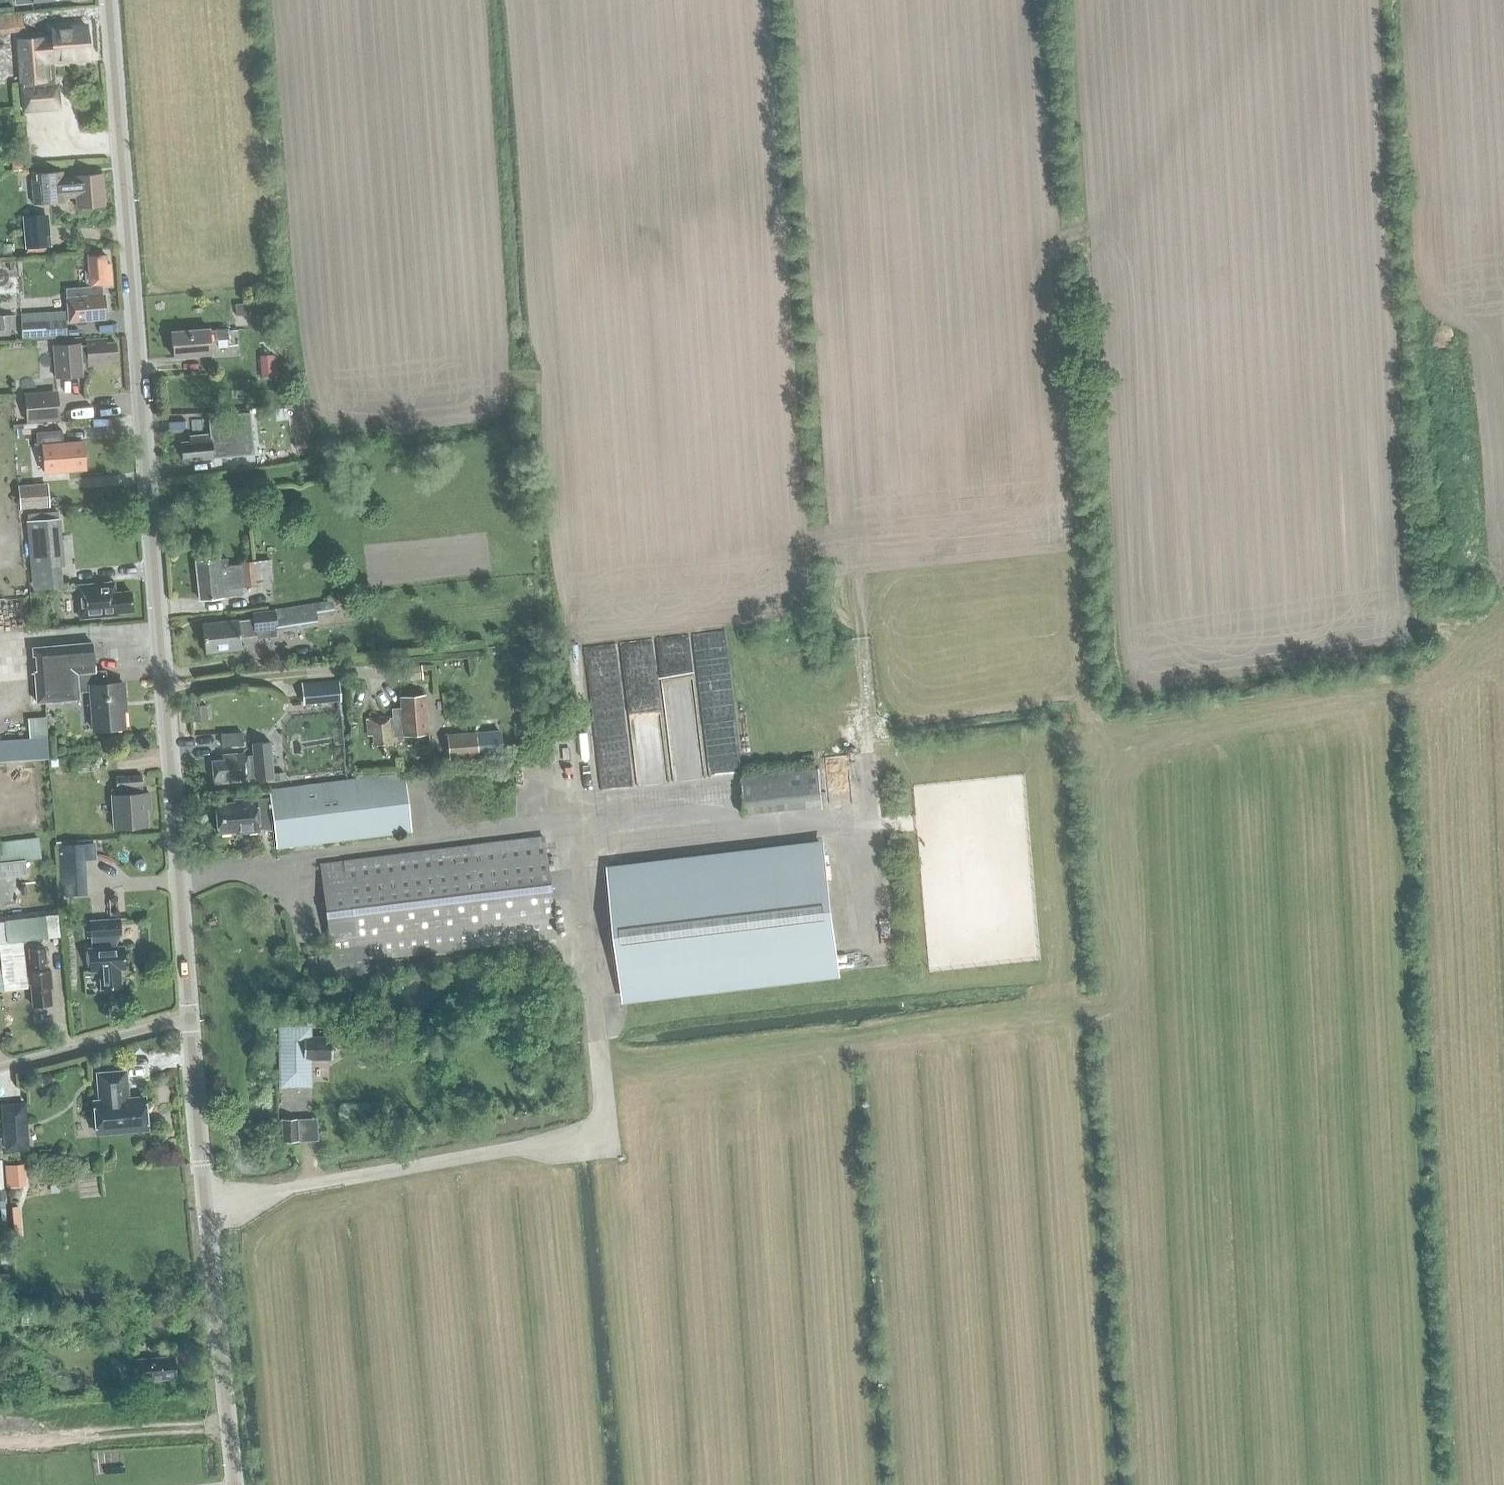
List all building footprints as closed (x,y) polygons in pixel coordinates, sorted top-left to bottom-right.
[(14,33),(24,32),(22,15),(12,16),(14,33)] [(19,40),(24,111),(59,108),(57,85),(55,85),(54,81),(46,81),(44,61),(54,60),(54,62),(75,60),(75,63),(90,62),(87,23),(50,27),(51,37),(43,38),(19,40)] [(24,155),(10,156),(11,170),(25,170),(24,155)] [(62,172),(42,174),(30,175),(32,204),(65,201),(64,193),(76,192),(77,208),(105,206),(103,174),(75,176),(75,178),(63,179),(62,172)] [(51,247),(48,215),(22,218),(25,250),(51,247)] [(105,256),(88,258),(90,274),(86,275),(87,284),(66,289),(67,297),(69,297),(71,323),(108,320),(106,297),(101,297),(101,289),(113,288),(110,266),(106,266),(105,256)] [(20,315),(22,340),(66,338),(65,313),(20,315)] [(0,316),(0,331),(10,331),(9,316),(0,316)] [(171,331),(173,357),(209,355),(208,341),(226,340),(225,327),(171,331)] [(88,349),(81,350),(81,344),(55,346),(55,351),(56,378),(82,377),(82,363),(89,363),(89,367),(103,365),(103,361),(117,360),(116,343),(115,342),(107,339),(87,340),(88,349)] [(271,354),(258,355),(260,376),(272,375),(271,354)] [(60,421),(57,391),(24,393),(26,424),(60,421)] [(256,411),(259,431),(290,428),(287,409),(256,411)] [(209,435),(188,436),(188,441),(178,442),(180,460),(211,458),(210,456),(223,455),(222,438),(249,436),(247,414),(207,417),(209,435)] [(38,432),(39,446),(43,446),(44,472),(84,470),(83,442),(65,443),(64,431),(38,432)] [(31,494),(56,492),(54,479),(30,481),(31,494)] [(27,522),(31,569),(65,566),(60,519),(27,522)] [(198,561),(199,574),(202,599),(243,595),(242,587),(262,585),(262,583),(273,582),(271,561),(239,564),(239,565),(229,566),(229,558),(198,561)] [(118,616),(118,612),(132,611),(130,591),(116,592),(115,583),(113,583),(113,582),(77,585),(80,619),(101,617),(101,618),(118,616)] [(242,638),(258,637),(258,640),(279,638),(278,630),(317,626),(316,611),(336,610),(335,604),(275,609),(275,611),(252,613),(253,618),(204,622),(207,651),(243,648),(242,638)] [(105,672),(96,673),(93,643),(32,649),(33,657),(36,657),(38,672),(33,673),(36,704),(79,701),(78,692),(92,691),(95,731),(124,729),(122,702),(125,702),(123,682),(106,684),(105,672)] [(398,669),(400,681),(422,678),(421,667),(398,669)] [(302,687),(304,704),(341,701),(339,683),(302,687)] [(368,719),(370,736),(375,736),(376,745),(396,742),(395,734),(402,733),(403,738),(430,735),(425,694),(399,697),(401,710),(393,710),(394,716),(368,719)] [(206,704),(191,705),(192,720),(206,720),(206,704)] [(47,722),(29,723),(30,743),(35,743),(48,742),(47,722)] [(242,733),(220,734),(221,747),(243,746),(242,733)] [(447,735),(449,761),(478,759),(476,733),(447,735)] [(273,779),(269,739),(251,741),(253,753),(247,754),(247,753),(223,755),(223,762),(212,763),(215,785),(250,782),(250,779),(255,778),(255,781),(273,779)] [(0,746),(0,765),(37,762),(35,743),(30,743),(0,746)] [(98,759),(74,760),(75,775),(100,773),(98,759)] [(283,770),(273,771),(274,779),(284,778),(283,770)] [(743,783),(747,819),(825,811),(821,775),(743,783)] [(143,776),(117,778),(117,789),(126,789),(127,795),(123,795),(125,826),(149,824),(148,809),(151,809),(150,793),(144,793),(143,776)] [(273,830),(274,848),(409,834),(403,776),(269,790),(270,798),(255,800),(255,799),(233,800),(233,803),(215,804),(217,833),(234,832),(234,833),(273,830)] [(0,844),(0,863),(40,859),(38,840),(21,842),(20,835),(4,837),(5,844),(0,844)] [(824,840),(607,866),(623,1003),(840,977),(824,840)] [(322,869),(334,966),(556,939),(544,842),(322,869)] [(87,895),(85,860),(96,860),(95,843),(58,845),(60,896),(87,895)] [(47,938),(45,918),(5,923),(4,920),(0,920),(0,943),(47,938)] [(91,941),(96,940),(96,951),(89,952),(91,975),(98,974),(99,991),(120,990),(119,972),(124,972),(122,950),(112,951),(111,939),(119,939),(117,922),(90,924),(91,941)] [(50,969),(46,969),(45,950),(29,951),(31,970),(27,971),(28,985),(31,984),(33,1006),(51,1005),(49,983),(51,983),(50,969)] [(311,1061),(333,1060),(333,1038),(310,1039),(310,1029),(282,1030),(283,1087),(308,1086),(311,1082),(311,1061)] [(84,1109),(86,1140),(136,1138),(134,1106),(119,1107),(117,1079),(90,1080),(91,1109),(84,1109)] [(29,1150),(25,1103),(1,1105),(5,1152),(29,1150)] [(300,1142),(297,1121),(283,1123),(286,1144),(300,1142)] [(131,1361),(132,1387),(149,1386),(149,1382),(172,1381),(171,1359),(131,1361)] [(123,1391),(109,1392),(109,1401),(124,1401),(123,1391)]
